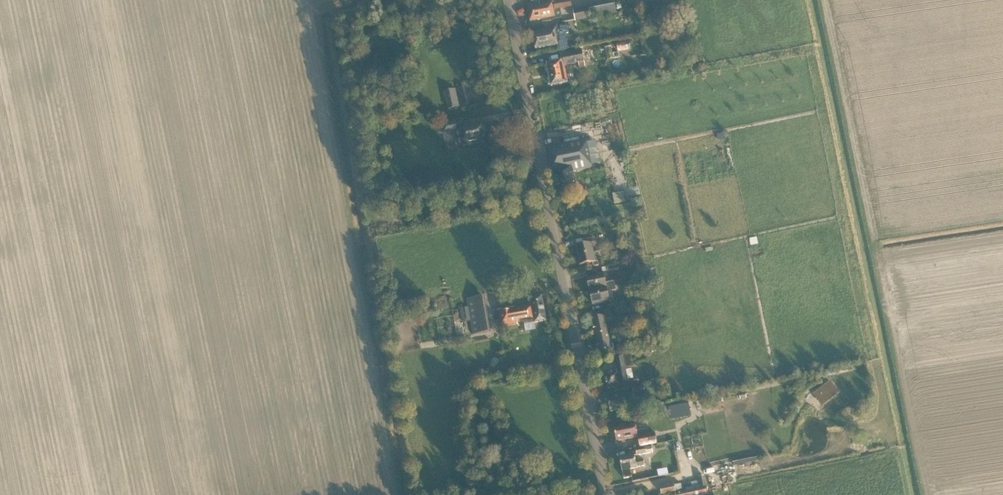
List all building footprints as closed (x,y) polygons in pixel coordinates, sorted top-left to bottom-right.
[(566,0),(547,0),(526,4),(529,21),(541,19),(542,23),(551,21),(551,19),(555,18),(555,19),(557,19),(556,10),(561,10),(560,8),(570,6),(569,0),(567,0),(566,0)] [(617,13),(614,2),(573,10),(576,22),(591,19),(591,16),(608,12),(609,14),(617,13)] [(569,27),(558,23),(555,29),(533,33),(534,38),(533,38),(535,49),(557,44),(558,50),(568,48),(565,33),(567,33),(569,27)] [(631,50),(629,41),(617,43),(618,52),(631,50)] [(613,55),(611,46),(605,48),(607,60),(620,57),(620,53),(613,55)] [(583,62),(581,51),(560,55),(561,61),(546,65),(551,87),(566,84),(563,66),(579,63),(579,67),(585,66),(584,62),(583,62)] [(456,89),(445,91),(448,109),(460,107),(456,89)] [(464,128),(463,120),(443,124),(445,134),(460,131),(463,145),(484,141),(482,132),(484,132),(483,126),(481,126),(480,124),(464,128)] [(586,142),(585,139),(548,146),(558,194),(576,191),(572,170),(591,167),(589,160),(591,160),(587,142),(586,142)] [(626,202),(624,192),(613,194),(615,204),(626,202)] [(575,245),(577,255),(592,252),(591,243),(593,242),(592,238),(586,239),(586,243),(575,245)] [(592,252),(577,255),(579,264),(592,262),(592,265),(597,264),(597,261),(594,261),(592,252)] [(585,277),(588,291),(613,286),(612,282),(605,283),(603,273),(585,277)] [(613,286),(588,291),(590,304),(608,301),(607,292),(614,290),(613,286)] [(490,331),(484,296),(466,299),(472,334),(490,331)] [(546,321),(542,296),(530,298),(531,305),(509,309),(497,311),(500,328),(518,325),(517,322),(522,321),(525,321),(527,332),(536,330),(535,322),(536,322),(546,321)] [(628,313),(628,309),(626,302),(615,305),(617,315),(628,313)] [(608,333),(607,328),(606,320),(611,319),(609,311),(605,312),(605,315),(590,318),(594,336),(608,333)] [(608,333),(594,336),(597,354),(612,351),(609,336),(614,335),(612,327),(607,328),(608,333)] [(633,368),(631,353),(615,356),(617,372),(603,374),(605,388),(620,386),(620,384),(627,382),(625,369),(633,368)] [(644,384),(642,374),(635,376),(636,380),(627,382),(628,388),(644,384)] [(838,392),(834,386),(830,381),(814,393),(818,399),(823,404),(838,392)] [(645,399),(643,387),(632,389),(633,394),(630,394),(630,393),(608,398),(610,412),(633,408),(631,401),(645,399)] [(691,415),(689,404),(688,400),(688,399),(669,402),(672,419),(691,415)] [(667,410),(665,403),(659,404),(660,412),(667,410)] [(637,431),(636,423),(613,427),(616,441),(639,437),(641,447),(657,443),(655,433),(647,434),(646,429),(637,431)] [(652,452),(651,447),(645,448),(645,447),(635,449),(636,455),(652,452)] [(634,460),(633,454),(619,457),(623,479),(631,477),(630,469),(636,468),(636,467),(644,465),(643,459),(634,460)] [(686,491),(675,493),(675,494),(700,494),(708,493),(704,476),(699,477),(699,480),(685,484),(686,491)] [(675,492),(674,485),(673,482),(660,485),(662,494),(675,492)]
